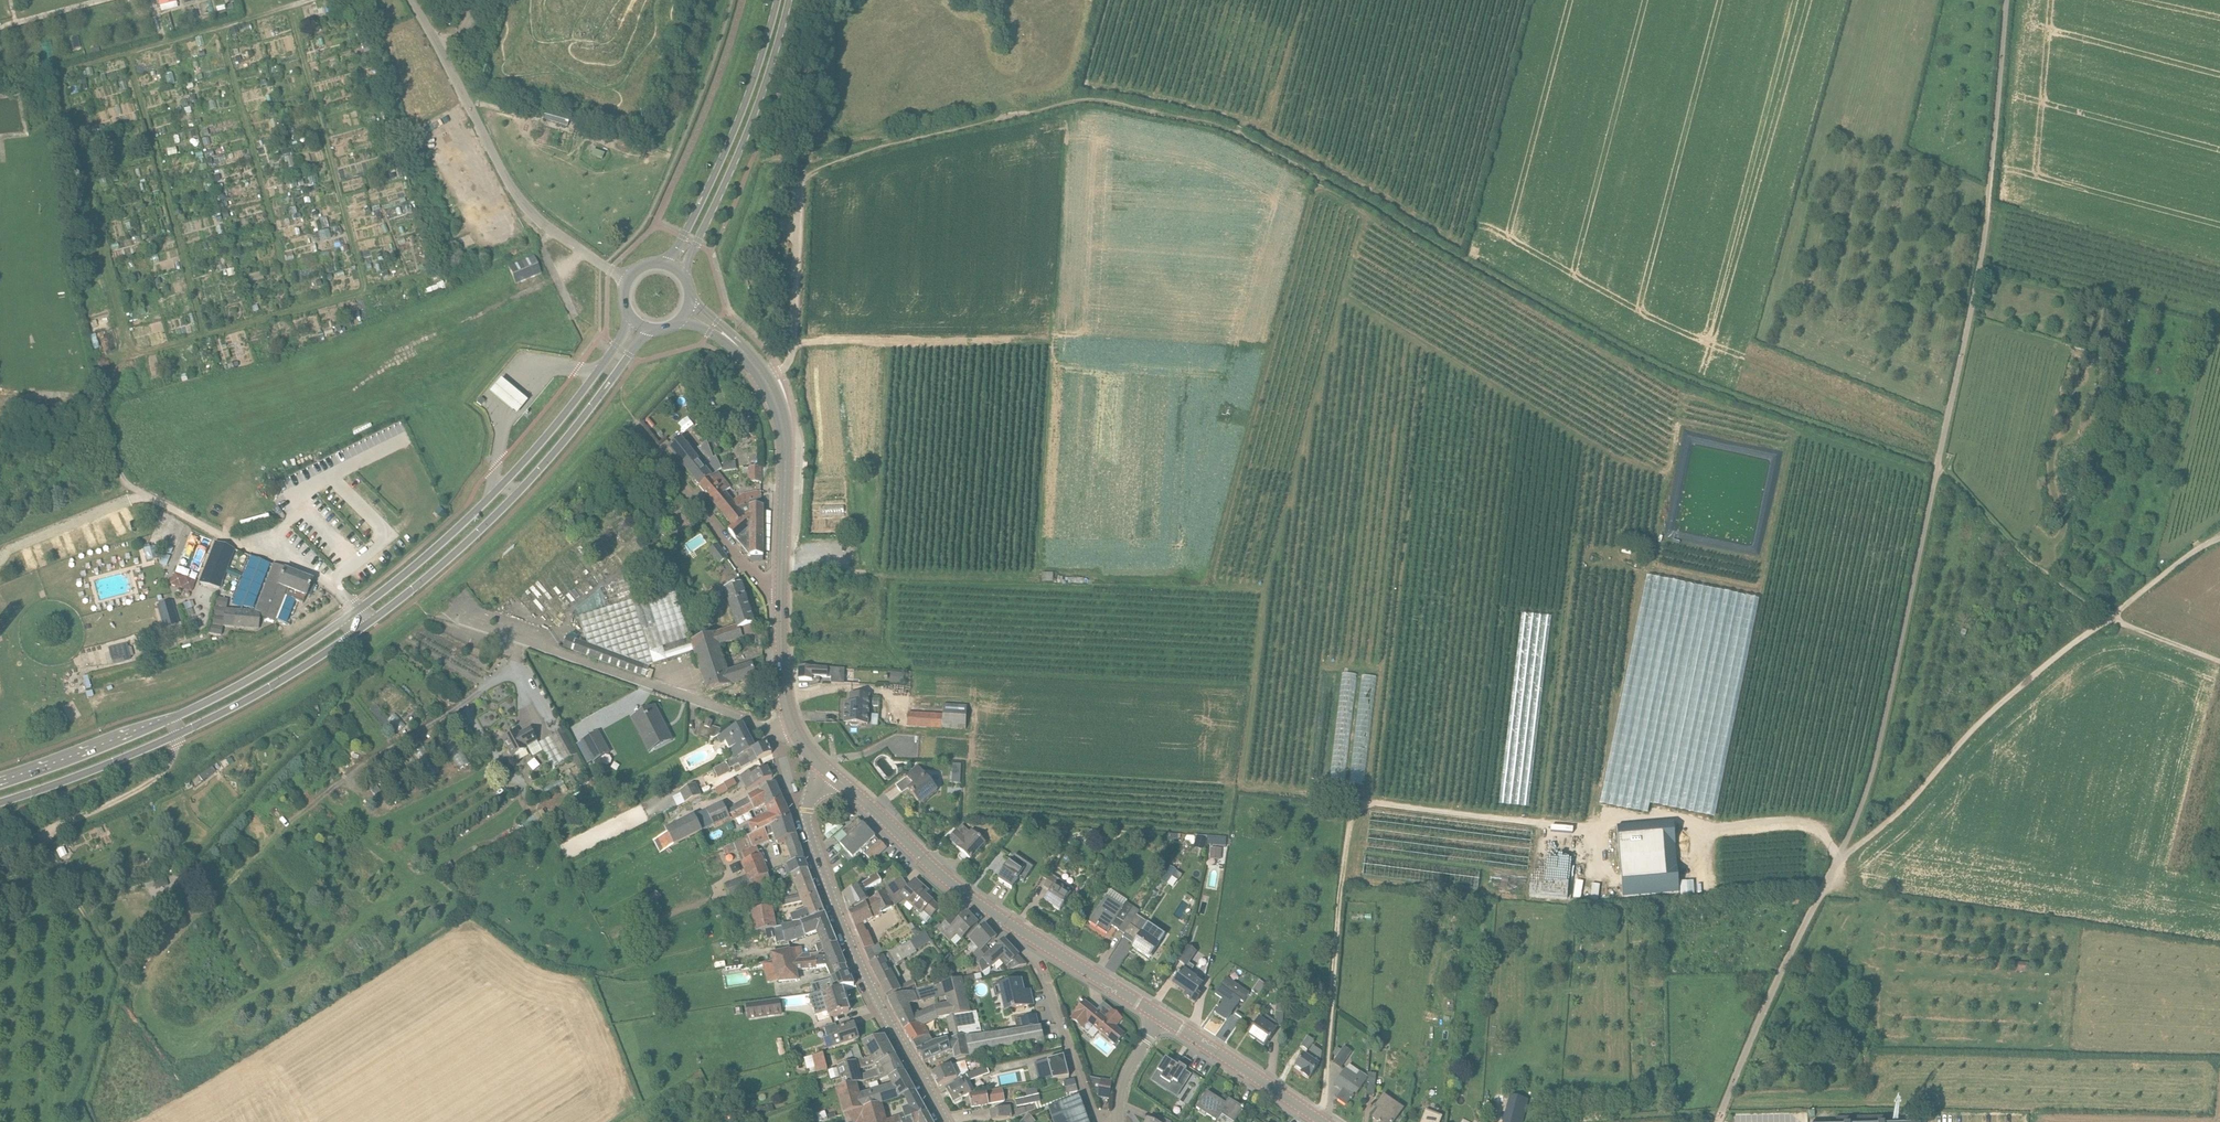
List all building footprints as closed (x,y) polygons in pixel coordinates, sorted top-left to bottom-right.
[(162,10),(178,6),(176,0),(159,0),(162,10)] [(569,122),(575,124),(577,119),(545,110),(542,119),(568,126),(569,122)] [(515,284),(542,273),(534,256),(507,267),(515,284)] [(262,271),(250,275),(252,282),(264,278),(262,271)] [(107,326),(95,329),(100,348),(113,344),(107,326)] [(527,403),(500,380),(489,394),(515,416),(527,403)] [(477,402),(481,406),(485,401),(481,398),(477,402)] [(9,433),(7,427),(0,429),(0,435),(9,433)] [(700,486),(701,487),(711,478),(718,472),(719,473),(722,471),(717,464),(712,454),(708,444),(702,448),(701,447),(694,453),(682,438),(669,448),(700,486)] [(723,462),(724,470),(736,469),(735,461),(723,462)] [(749,466),(749,482),(762,482),(762,466),(749,466)] [(738,515),(762,500),(761,496),(762,496),(761,491),(757,490),(743,494),(733,500),(726,492),(731,487),(719,473),(718,472),(711,478),(701,487),(734,526),(735,527),(742,521),(738,515)] [(762,505),(762,500),(738,515),(742,521),(735,527),(734,526),(729,531),(736,538),(751,526),(751,556),(764,556),(763,505),(762,505)] [(822,503),(822,514),(845,513),(844,503),(822,503)] [(269,515),(240,523),(242,528),(271,520),(269,515)] [(222,589),(235,548),(214,541),(201,583),(222,589)] [(719,565),(728,558),(717,544),(708,551),(719,565)] [(273,565),(255,612),(226,610),(228,601),(215,598),(208,633),(221,636),(223,626),(257,629),(259,616),(274,622),(287,589),(305,596),(312,580),(273,565)] [(192,591),(197,579),(176,570),(170,582),(192,591)] [(1642,577),(1606,804),(1716,821),(1723,772),(1718,748),(1699,776),(1691,742),(1688,746),(1686,735),(1677,748),(1674,736),(1651,732),(1644,743),(1639,723),(1637,723),(1639,711),(1622,709),(1647,703),(1649,691),(1645,697),(1638,666),(1669,620),(1676,648),(1718,638),(1719,634),(1736,646),(1732,676),(1740,663),(1745,683),(1759,595),(1642,577)] [(736,626),(694,641),(695,644),(740,628),(743,638),(755,634),(757,649),(763,648),(761,631),(758,632),(755,624),(756,624),(742,583),(724,590),(736,626)] [(655,654),(690,642),(692,641),(674,586),(579,617),(587,643),(576,639),(568,637),(564,648),(572,651),(641,676),(645,664),(655,654)] [(177,617),(172,601),(157,605),(162,621),(177,617)] [(53,623),(46,625),(48,632),(55,629),(53,623)] [(695,644),(694,641),(692,641),(709,692),(757,677),(753,665),(729,673),(720,646),(743,638),(740,628),(695,644)] [(124,664),(124,661),(123,657),(111,659),(113,666),(124,664)] [(800,680),(813,680),(813,677),(828,677),(841,678),(842,669),(828,668),(814,667),(800,666),(800,680)] [(890,682),(903,683),(904,673),(891,672),(890,682)] [(1344,672),(1343,682),(1350,682),(1350,687),(1356,687),(1357,673),(1344,672)] [(1374,703),(1375,674),(1362,674),(1362,703),(1374,703)] [(845,703),(845,710),(845,712),(839,711),(838,723),(850,723),(852,725),(857,725),(859,724),(868,724),(869,695),(850,694),(850,703),(845,703)] [(908,726),(942,727),(942,728),(966,729),(967,705),(944,704),(943,714),(908,713),(908,726)] [(318,712),(316,706),(310,708),(312,714),(318,712)] [(651,745),(669,736),(656,708),(638,717),(651,745)] [(743,723),(720,735),(717,736),(718,739),(721,744),(724,742),(725,742),(729,749),(728,750),(733,760),(731,761),(727,763),(756,749),(755,748),(743,723)] [(527,745),(538,738),(532,726),(521,732),(519,729),(504,738),(514,755),(529,747),(527,745)] [(717,736),(720,735),(722,729),(713,726),(710,737),(714,738),(717,736)] [(565,729),(551,736),(538,743),(552,768),(578,753),(565,729)] [(594,761),(597,760),(609,753),(598,732),(585,739),(582,740),(588,751),(580,755),(585,764),(593,760),(594,761)] [(756,749),(727,763),(729,769),(734,766),(739,764),(741,768),(743,767),(757,761),(773,753),(767,742),(755,748),(756,749)] [(578,753),(571,757),(578,769),(584,766),(578,753)] [(535,769),(541,764),(536,758),(529,763),(535,769)] [(908,788),(921,803),(938,790),(933,783),(919,766),(896,784),(903,792),(908,788)] [(211,767),(200,774),(204,779),(215,772),(211,767)] [(740,776),(747,790),(773,777),(768,767),(754,774),(752,770),(740,776)] [(718,796),(737,786),(733,778),(715,788),(718,796)] [(682,790),(683,793),(686,798),(688,802),(701,796),(695,783),(690,786),(691,786),(686,788),(682,790)] [(765,805),(766,809),(784,801),(776,783),(759,792),(765,805)] [(748,798),(751,804),(752,806),(754,810),(765,805),(759,792),(758,792),(748,798)] [(751,804),(748,798),(733,805),(734,806),(727,810),(723,802),(706,809),(714,826),(731,819),(729,815),(748,806),(751,804)] [(747,838),(791,817),(784,801),(766,809),(769,815),(757,820),(756,819),(749,822),(750,825),(747,826),(747,838)] [(674,846),(703,831),(694,814),(666,829),(674,846)] [(525,828),(541,822),(538,815),(522,821),(525,828)] [(746,875),(749,882),(768,875),(769,874),(762,855),(760,855),(756,845),(765,841),(765,839),(767,838),(766,837),(773,834),(776,844),(784,841),(792,863),(804,858),(797,836),(791,817),(747,838),(741,841),(733,844),(736,850),(737,853),(738,853),(746,875)] [(862,851),(864,854),(879,840),(859,819),(845,832),(849,836),(841,844),(845,848),(840,854),(849,862),(862,851)] [(1617,827),(1623,896),(1679,892),(1677,867),(1676,867),(1675,845),(1674,845),(1675,845),(1673,822),(1617,827)] [(971,859),(986,842),(971,829),(969,832),(962,825),(950,838),(964,850),(958,856),(965,861),(969,857),(971,859)] [(1196,836),(1193,847),(1204,850),(1207,839),(1196,836)] [(1208,837),(1207,844),(1226,846),(1226,838),(1208,837)] [(881,842),(879,840),(864,854),(871,861),(887,847),(881,841),(881,842)] [(1211,847),(1210,858),(1221,859),(1222,848),(1211,847)] [(1034,867),(1017,856),(1015,855),(999,879),(1012,888),(1019,878),(1025,881),(1034,867)] [(787,877),(790,876),(791,876),(808,870),(804,858),(792,863),(786,865),(784,866),(787,877)] [(445,872),(453,867),(450,862),(442,867),(445,872)] [(1168,883),(1176,868),(1169,865),(1162,879),(1168,883)] [(1531,898),(1569,900),(1570,871),(1532,869),(1531,898)] [(819,896),(808,870),(791,876),(799,896),(784,899),(785,905),(801,901),(801,902),(804,902),(819,896)] [(843,896),(849,913),(869,901),(864,892),(882,881),(876,874),(869,879),(870,880),(861,886),(843,896)] [(753,890),(753,891),(772,884),(768,875),(749,882),(753,889),(753,890)] [(1051,875),(1044,886),(1051,891),(1045,900),(1061,910),(1071,894),(1074,889),(1059,879),(1051,875)] [(153,881),(155,889),(168,885),(165,877),(153,881)] [(924,912),(930,918),(940,907),(921,890),(924,887),(916,880),(909,888),(902,878),(885,889),(893,902),(900,897),(904,900),(907,903),(905,905),(911,910),(913,908),(921,915),(924,912)] [(1118,929),(1125,933),(1139,910),(1133,906),(1126,902),(1127,900),(1111,890),(1108,896),(1107,895),(1091,921),(1108,932),(1112,925),(1119,929),(1118,929)] [(650,897),(655,901),(659,895),(654,891),(650,897)] [(869,901),(849,913),(856,929),(863,924),(881,915),(880,914),(893,906),(885,891),(869,901)] [(790,916),(793,923),(793,925),(796,925),(826,914),(819,896),(804,902),(801,902),(804,910),(790,916)] [(766,930),(766,931),(777,929),(777,928),(773,906),(751,910),(756,932),(766,930)] [(1159,943),(1160,942),(1163,938),(1141,923),(1143,919),(1137,915),(1139,911),(1139,910),(1125,933),(1125,934),(1125,933),(1131,937),(1137,941),(1133,946),(1150,957),(1151,956),(1156,959),(1159,959),(1166,948),(1159,943)] [(955,945),(979,923),(969,913),(959,921),(953,915),(938,930),(950,942),(951,941),(955,945)] [(793,923),(783,924),(788,943),(806,938),(806,937),(817,933),(817,935),(832,929),(826,914),(796,925),(793,925),(793,923)] [(978,964),(979,964),(984,959),(992,952),(986,946),(997,937),(986,925),(969,940),(972,943),(978,950),(974,953),(971,956),(978,964)] [(915,928),(911,930),(915,936),(921,932),(918,928),(915,928)] [(818,953),(811,954),(811,959),(828,957),(825,949),(826,948),(838,944),(832,929),(817,935),(820,943),(815,944),(818,953)] [(889,953),(877,960),(870,964),(887,996),(901,990),(915,984),(913,981),(900,987),(895,979),(890,968),(917,952),(916,950),(932,941),(926,931),(889,953)] [(868,932),(867,932),(858,936),(859,936),(870,964),(877,960),(871,948),(873,947),(875,946),(868,932)] [(982,973),(983,973),(991,968),(1000,959),(1006,966),(1007,966),(1009,968),(1011,966),(1013,968),(1027,964),(1019,955),(1005,940),(992,952),(984,959),(979,964),(982,973)] [(826,967),(831,979),(832,978),(849,972),(846,966),(838,944),(826,948),(825,949),(828,957),(811,959),(802,959),(794,960),(791,950),(790,950),(771,954),(778,983),(799,981),(797,970),(817,968),(826,967)] [(802,954),(803,953),(802,946),(791,950),(794,960),(802,959),(802,954)] [(1173,983),(1185,991),(1195,977),(1190,973),(1195,966),(1189,962),(1196,951),(1189,946),(1179,961),(1186,965),(1173,983)] [(2016,961),(2015,970),(2024,970),(2024,961),(2016,961)] [(821,993),(821,994),(835,989),(835,990),(843,989),(843,988),(855,985),(849,972),(832,978),(831,979),(811,984),(815,993),(814,994),(815,994),(821,993)] [(962,978),(964,984),(982,979),(981,973),(962,978)] [(1196,980),(1197,978),(1195,977),(1185,991),(1187,992),(1185,995),(1196,1002),(1201,995),(1197,993),(1203,985),(1196,980)] [(947,1004),(934,1007),(938,1019),(954,1016),(971,1012),(964,984),(962,978),(940,983),(938,978),(932,980),(934,985),(914,991),(902,994),(887,999),(904,1031),(918,1024),(914,1015),(920,1013),(919,1010),(913,1012),(909,1005),(919,1001),(923,1000),(923,1001),(940,996),(939,997),(945,996),(947,1004)] [(998,985),(1004,1011),(1034,1004),(1031,991),(1030,990),(1024,991),(1022,980),(998,985)] [(1223,1000),(1217,1009),(1229,1017),(1242,999),(1228,990),(1230,987),(1225,984),(1223,986),(1220,984),(1214,994),(1223,1000)] [(1256,985),(1252,991),(1259,996),(1262,990),(1256,985)] [(829,1017),(850,1010),(843,989),(835,990),(835,989),(821,994),(829,1017)] [(782,1014),(780,999),(746,1004),(748,1019),(782,1014)] [(1122,1018),(1103,1002),(1097,1011),(1085,1001),(1073,1016),(1083,1025),(1088,1019),(1117,1042),(1124,1033),(1115,1026),(1122,1018)] [(917,1051),(934,1043),(924,1025),(938,1019),(934,1007),(920,1013),(914,1015),(918,1024),(904,1031),(917,1051)] [(965,1037),(982,1035),(977,1011),(976,1011),(971,1012),(954,1016),(959,1038),(965,1036),(965,1037)] [(1261,1018),(1250,1035),(1258,1040),(1266,1045),(1276,1029),(1276,1028),(1276,1025),(1282,1026),(1284,1012),(1277,1012),(1276,1022),(1267,1016),(1264,1020),(1261,1018)] [(1038,1024),(1036,1015),(1016,1020),(1018,1029),(1038,1024)] [(833,1047),(840,1044),(859,1039),(854,1024),(837,1029),(835,1023),(824,1027),(827,1037),(830,1036),(833,1047)] [(982,1035),(965,1037),(969,1056),(970,1058),(1045,1043),(1042,1026),(982,1036),(982,1035)] [(1308,1050),(1315,1040),(1307,1035),(1301,1045),(1308,1050)] [(862,1042),(868,1054),(870,1057),(863,1059),(862,1057),(856,1059),(856,1061),(857,1061),(860,1069),(879,1063),(896,1056),(891,1046),(885,1036),(862,1042)] [(955,1059),(969,1056),(965,1037),(965,1036),(959,1038),(947,1040),(947,1039),(936,1042),(934,1043),(917,1051),(925,1063),(951,1052),(953,1051),(955,1059)] [(1049,1043),(1051,1049),(1062,1047),(1061,1040),(1049,1043)] [(1343,1047),(1333,1062),(1333,1063),(1341,1068),(1352,1052),(1345,1047),(1348,1043),(1346,1041),(1342,1047),(1343,1047)] [(856,1057),(862,1056),(860,1045),(854,1047),(856,1057)] [(1301,1073),(1310,1078),(1320,1064),(1322,1052),(1313,1046),(1306,1055),(1304,1054),(1296,1066),(1303,1071),(1301,1073)] [(827,1069),(823,1052),(812,1055),(816,1072),(827,1069)] [(1048,1060),(1053,1079),(1069,1077),(1064,1055),(1048,1060)] [(887,1078),(888,1079),(891,1078),(905,1072),(896,1056),(879,1063),(882,1068),(876,1070),(861,1074),(859,1069),(860,1069),(857,1061),(856,1061),(837,1067),(842,1086),(843,1087),(857,1083),(878,1077),(879,1081),(887,1078)] [(1177,1082),(1177,1083),(1192,1060),(1185,1056),(1179,1066),(1166,1057),(1158,1070),(1163,1073),(1161,1077),(1175,1086),(1177,1082)] [(1053,1079),(1048,1060),(1034,1063),(1038,1082),(1053,1079)] [(951,1065),(933,1074),(939,1087),(957,1078),(955,1073),(968,1069),(965,1061),(951,1065)] [(997,1071),(1000,1085),(1026,1079),(1023,1065),(997,1071)] [(969,1081),(983,1075),(980,1068),(966,1074),(969,1081)] [(1346,1068),(1335,1084),(1344,1090),(1338,1098),(1347,1104),(1351,1099),(1352,1100),(1364,1084),(1363,1083),(1367,1077),(1361,1074),(1359,1077),(1346,1068)] [(891,1078),(888,1079),(892,1085),(860,1094),(857,1083),(843,1087),(842,1086),(836,1088),(842,1115),(844,1114),(844,1116),(853,1113),(882,1104),(882,1103),(900,1098),(900,1097),(904,1096),(904,1097),(917,1092),(905,1072),(891,1078)] [(1369,1073),(1367,1095),(1374,1096),(1376,1073),(1369,1073)] [(989,1074),(979,1078),(981,1083),(991,1079),(989,1074)] [(955,1085),(947,1089),(955,1104),(969,1095),(970,1095),(969,1093),(971,1092),(963,1077),(954,1082),(955,1085)] [(1090,1077),(1097,1095),(1099,1096),(1099,1097),(1108,1099),(1112,1079),(1111,1079),(1110,1084),(1092,1081),(1091,1077),(1090,1077)] [(1077,1084),(1075,1078),(1063,1081),(1065,1087),(1077,1084)] [(1065,1088),(1067,1094),(1078,1090),(1077,1084),(1065,1088)] [(972,1107),(989,1104),(996,1103),(1005,1101),(1002,1087),(994,1089),(994,1088),(971,1092),(969,1093),(970,1095),(969,1095),(972,1107)] [(1244,1107),(1229,1098),(1225,1105),(1221,1102),(1222,1101),(1207,1091),(1197,1108),(1216,1120),(1220,1114),(1232,1121),(1235,1121),(1244,1107)] [(853,1113),(844,1116),(846,1121),(913,1121),(911,1118),(928,1112),(917,1092),(904,1097),(909,1107),(902,1109),(903,1115),(887,1120),(882,1104),(853,1113)] [(1039,1094),(1038,1094),(1029,1096),(1029,1097),(1015,1100),(1017,1107),(1034,1102),(1034,1100),(1040,1099),(1039,1094)] [(1053,1121),(1090,1121),(1080,1095),(1048,1107),(1053,1121)] [(1404,1108),(1384,1095),(1379,1103),(1382,1105),(1373,1117),(1381,1121),(1393,1121),(1404,1108)] [(772,1105),(764,1107),(767,1114),(774,1111),(772,1105)] [(756,1109),(758,1117),(765,1114),(762,1106),(756,1109)] [(1526,1111),(1508,1106),(1504,1121),(1523,1121),(1526,1111)] [(1011,1107),(992,1111),(994,1120),(1013,1117),(1024,1113),(1022,1107),(1013,1109),(1013,1107),(1011,1107)] [(1423,1121),(1440,1121),(1442,1117),(1427,1111),(1423,1121)] [(928,1112),(911,1118),(913,1121),(933,1121),(928,1112)] [(1020,1121),(1035,1121),(1036,1121),(1028,1114),(1020,1121)]
